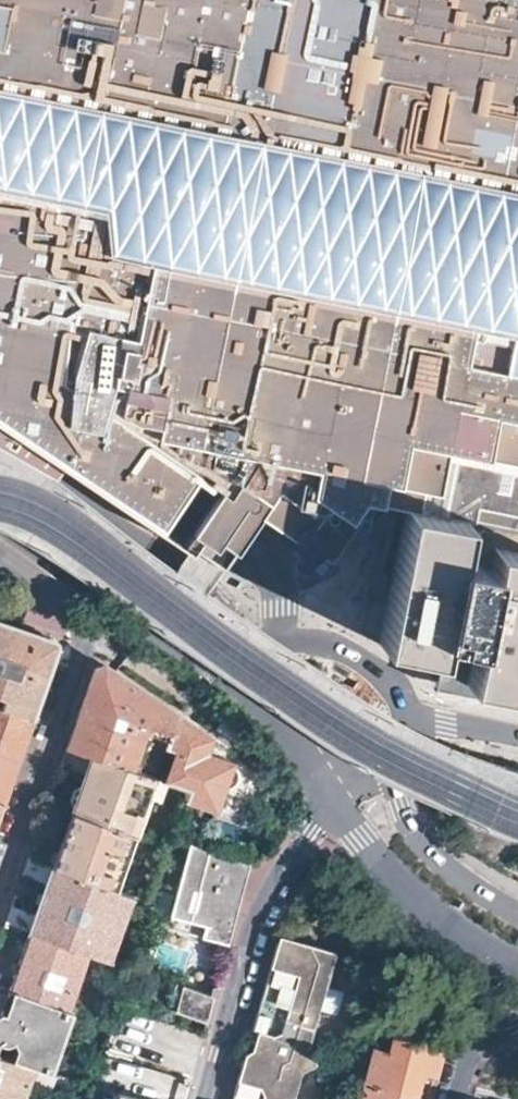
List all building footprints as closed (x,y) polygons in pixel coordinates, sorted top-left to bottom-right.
[(68,466),(128,505),(158,525),(159,526),(183,487),(205,501),(217,483),(226,489),(235,476),(267,497),(258,510),(290,531),(293,523),(300,518),(307,516),(313,516),(324,524),(328,519),(340,526),(359,496),(397,504),(407,506),(376,641),(436,655),(430,679),(517,699),(517,0),(0,0),(0,420),(68,466)] [(0,421),(0,435),(4,438),(10,428),(0,421)] [(267,497),(235,476),(226,489),(217,483),(189,526),(198,532),(189,546),(206,557),(225,561),(258,510),(267,497)] [(293,523),(290,531),(290,540),(297,548),(305,553),(311,554),(313,554),(322,549),(328,540),(326,531),(324,524),(313,516),(307,516),(300,518),(293,523)] [(57,643),(53,638),(0,619),(0,696),(3,697),(0,704),(0,706),(31,717),(41,691),(43,684),(57,643)] [(83,700),(68,744),(133,767),(145,733),(165,739),(163,746),(166,747),(167,747),(178,712),(114,669),(105,663),(94,666),(84,698),(83,700)] [(17,758),(25,735),(31,717),(0,706),(0,752),(17,758)] [(164,779),(166,780),(191,789),(188,797),(215,807),(223,786),(227,786),(231,786),(234,783),(236,781),(238,779),(239,775),(238,771),(237,767),(235,764),(231,762),(233,759),(206,749),(212,733),(178,712),(167,747),(166,747),(174,750),(164,779)] [(61,763),(85,772),(72,809),(130,830),(137,832),(150,795),(160,799),(166,780),(164,779),(156,776),(133,767),(68,744),(61,763)] [(17,758),(0,752),(0,800),(2,800),(8,783),(17,758)] [(130,830),(72,809),(53,866),(110,886),(130,830)] [(137,832),(130,830),(110,886),(118,889),(137,832)] [(250,863),(194,844),(174,914),(208,924),(204,936),(228,942),(239,901),(250,863)] [(5,923),(30,931),(88,952),(105,958),(128,892),(118,889),(110,886),(53,866),(28,856),(21,874),(47,882),(36,912),(12,903),(5,923)] [(134,894),(128,892),(105,958),(112,960),(134,894)] [(208,924),(174,914),(171,926),(204,936),(208,924)] [(30,931),(10,987),(67,1008),(88,952),(30,931)] [(232,1098),(291,1098),(300,1071),(314,1062),(300,1040),(312,1033),(337,954),(280,936),(273,960),(252,1030),(258,1033),(253,1047),(245,1053),(243,1059),(232,1098)] [(214,994),(177,982),(168,1009),(207,1020),(209,1012),(214,994)] [(35,1065),(44,1068),(52,1071),(74,1011),(67,1008),(10,987),(3,1007),(0,1009),(0,1054),(35,1065)] [(436,1035),(397,1025),(389,1053),(374,1049),(365,1082),(415,1095),(422,1069),(433,1072),(435,1064),(443,1036),(436,1035)] [(35,1065),(0,1054),(0,1098),(23,1098),(35,1065)] [(52,1071),(44,1068),(41,1078),(58,1083),(61,1074),(52,1071)] [(415,1095),(365,1082),(360,1098),(414,1098),(415,1095)] [(102,1087),(98,1098),(150,1098),(102,1087)]
